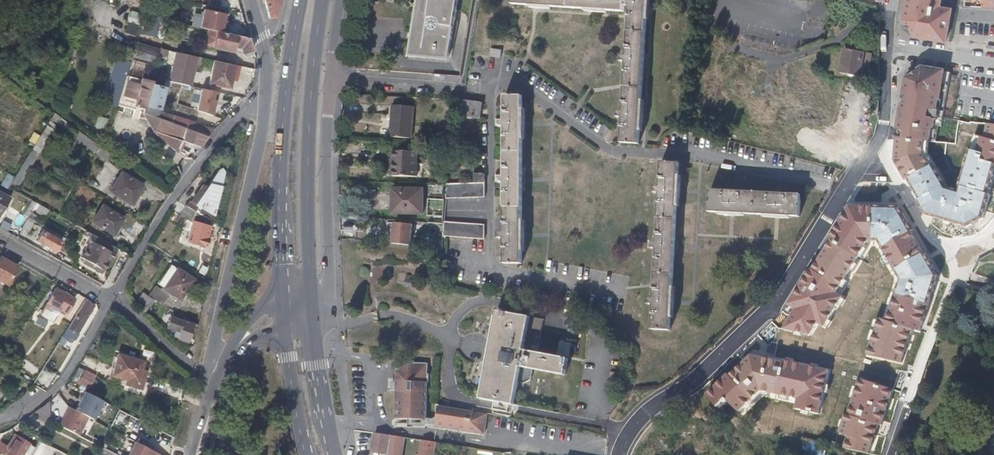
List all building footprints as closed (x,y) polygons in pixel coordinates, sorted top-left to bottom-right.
[(173,0),(164,0),(159,16),(164,17),(168,19),(169,16),(173,0)] [(278,0),(263,0),(268,17),(274,17),(278,0)] [(409,58),(444,62),(444,58),(447,58),(457,0),(418,0),(409,58)] [(629,0),(514,0),(513,5),(536,7),(604,11),(624,12),(625,4),(629,4),(629,0)] [(627,58),(621,57),(620,64),(626,65),(625,87),(623,114),(618,114),(617,122),(623,122),(622,130),(622,144),(639,146),(648,0),(629,0),(629,4),(627,39),(627,58)] [(981,8),(993,8),(993,0),(983,0),(981,8)] [(907,6),(905,15),(951,18),(952,12),(945,11),(945,7),(940,7),(941,6),(910,4),(910,6),(907,6)] [(198,27),(209,30),(223,33),(225,25),(222,24),(224,14),(203,9),(198,27)] [(134,36),(139,13),(128,11),(123,33),(134,36)] [(951,18),(905,15),(905,18),(918,35),(935,38),(936,38),(937,35),(950,37),(951,18)] [(143,24),(142,35),(153,37),(155,26),(143,24)] [(244,53),(253,53),(248,39),(223,33),(209,30),(206,44),(234,51),(235,47),(242,48),(244,53)] [(136,42),(132,54),(138,55),(141,43),(136,42)] [(141,43),(138,55),(153,59),(156,47),(141,43)] [(502,52),(491,50),(490,58),(501,59),(502,52)] [(874,55),(844,51),(840,75),(861,78),(862,70),(871,71),(874,55)] [(170,81),(188,86),(191,72),(192,71),(196,56),(175,52),(172,65),(167,81),(170,81)] [(132,54),(131,57),(144,61),(156,65),(157,60),(153,59),(138,55),(132,54)] [(730,81),(723,114),(772,125),(777,103),(751,97),(759,63),(724,56),(719,79),(730,81)] [(131,57),(131,58),(129,62),(143,66),(144,61),(131,57)] [(230,89),(235,65),(212,60),(207,83),(230,89)] [(126,75),(129,62),(124,61),(120,74),(126,75)] [(144,61),(143,66),(142,67),(154,70),(156,65),(144,61)] [(907,80),(896,140),(927,143),(933,143),(937,125),(940,126),(951,72),(922,67),(907,80)] [(116,80),(124,82),(126,75),(120,74),(119,73),(116,80)] [(143,107),(144,104),(150,84),(151,80),(152,77),(146,76),(145,80),(141,79),(134,104),(143,107)] [(168,88),(170,81),(167,81),(152,77),(151,80),(153,80),(153,85),(161,87),(168,88)] [(109,102),(117,105),(124,82),(116,80),(115,79),(109,102)] [(144,104),(156,106),(161,87),(153,85),(150,84),(144,104)] [(218,93),(203,89),(197,110),(213,116),(218,93)] [(523,98),(505,98),(505,122),(500,122),(499,130),(504,130),(504,179),(499,179),(499,186),(504,185),(504,236),(499,236),(499,242),(504,242),(505,265),(523,265),(523,235),(523,180),(523,123),(523,98)] [(464,102),(460,101),(458,117),(474,120),(480,121),(483,105),(464,102)] [(142,111),(169,122),(172,113),(156,106),(144,104),(143,107),(142,111)] [(415,108),(393,106),(391,138),(413,139),(415,108)] [(185,128),(188,119),(172,113),(169,122),(185,128)] [(53,121),(71,134),(75,129),(54,114),(51,119),(53,121)] [(95,129),(105,131),(107,118),(97,116),(95,129)] [(208,137),(213,131),(196,123),(196,122),(188,119),(185,128),(186,128),(208,137)] [(48,123),(15,178),(12,182),(19,186),(55,127),(51,124),(48,123)] [(993,163),(993,125),(985,124),(982,138),(975,136),(971,150),(985,154),(984,160),(993,163)] [(200,147),(208,137),(186,128),(182,139),(200,147)] [(927,143),(896,140),(895,160),(903,174),(907,181),(932,167),(924,152),(927,143)] [(932,167),(907,181),(926,216),(931,217),(968,227),(980,220),(984,217),(990,195),(988,194),(992,181),(993,172),(993,163),(984,160),(985,154),(971,150),(960,194),(945,189),(933,166),(932,167)] [(419,152),(393,152),(393,178),(418,178),(419,152)] [(680,163),(662,162),(661,187),(655,187),(655,193),(661,193),(658,243),(652,242),(652,250),(657,250),(656,282),(655,298),(649,298),(649,304),(655,305),(654,330),(671,331),(672,302),(676,235),(678,190),(680,163)] [(197,214),(211,222),(222,172),(222,171),(220,171),(219,171),(207,188),(195,204),(201,207),(197,214)] [(6,189),(11,177),(5,174),(0,186),(6,189)] [(131,205),(143,186),(120,174),(110,192),(131,205)] [(486,175),(474,175),(474,184),(448,185),(447,199),(485,199),(486,175)] [(145,187),(143,186),(131,205),(134,206),(145,187)] [(202,186),(192,201),(195,204),(207,188),(202,186)] [(424,190),(393,189),(393,215),(424,215),(424,190)] [(801,195),(711,191),(710,213),(732,214),(777,216),(800,217),(801,195)] [(0,193),(0,215),(10,198),(0,193)] [(192,201),(187,208),(192,211),(197,214),(201,207),(195,204),(192,201)] [(24,216),(28,218),(31,220),(39,206),(32,202),(24,216)] [(430,205),(429,224),(444,225),(445,206),(430,205)] [(113,235),(122,219),(101,206),(92,223),(113,235)] [(187,208),(185,207),(179,217),(187,221),(192,211),(187,208)] [(788,323),(785,330),(812,336),(819,325),(825,327),(845,295),(840,292),(872,242),(881,243),(899,279),(885,319),(882,318),(867,357),(904,363),(914,330),(921,331),(922,326),(939,275),(929,257),(912,228),(900,208),(849,207),(835,229),(789,305),(795,309),(788,323)] [(206,239),(211,222),(197,214),(192,211),(187,221),(192,224),(186,242),(204,247),(207,239),(206,239)] [(28,218),(21,230),(28,233),(34,221),(31,220),(28,218)] [(125,221),(122,219),(113,235),(115,237),(125,221)] [(396,224),(394,245),(412,247),(414,226),(396,224)] [(485,226),(446,224),(445,238),(485,241),(485,226)] [(55,251),(60,242),(54,239),(56,234),(47,229),(45,234),(42,233),(37,241),(55,251)] [(60,242),(62,238),(56,234),(54,239),(60,242)] [(110,258),(112,259),(117,250),(91,235),(88,241),(90,242),(80,259),(84,261),(83,264),(102,274),(110,258)] [(115,261),(120,251),(117,250),(112,259),(115,261)] [(0,258),(0,259),(0,281),(6,285),(16,267),(0,258)] [(179,299),(195,275),(173,259),(156,282),(162,287),(160,290),(158,289),(153,297),(162,303),(168,295),(171,298),(173,295),(179,299)] [(74,299),(56,289),(41,314),(55,322),(60,311),(66,314),(74,299)] [(135,303),(140,306),(146,296),(142,293),(135,303)] [(146,296),(140,306),(147,310),(151,303),(156,306),(158,303),(146,296)] [(92,308),(83,303),(66,331),(76,336),(92,308)] [(481,399),(514,405),(519,383),(525,384),(531,380),(533,369),(566,375),(570,359),(531,351),(525,350),(526,344),(532,344),(537,317),(513,313),(514,308),(508,308),(507,311),(504,311),(504,309),(499,308),(491,350),(481,399)] [(192,325),(193,323),(183,317),(182,322),(192,325)] [(187,342),(192,325),(182,322),(170,318),(166,329),(178,333),(177,338),(187,342)] [(76,336),(66,331),(61,339),(66,343),(68,339),(74,343),(77,337),(76,336)] [(570,356),(572,343),(567,342),(564,355),(570,356)] [(9,348),(3,357),(0,361),(0,362),(5,365),(14,351),(9,348)] [(137,382),(141,368),(143,361),(117,353),(111,375),(127,379),(137,382)] [(751,356),(707,394),(719,407),(728,399),(740,412),(762,392),(800,399),(798,409),(821,414),(830,371),(762,358),(751,356)] [(411,363),(397,372),(396,419),(427,419),(428,383),(430,383),(430,373),(428,373),(428,364),(411,363)] [(146,370),(141,368),(137,382),(127,379),(126,384),(141,388),(146,370)] [(95,375),(85,370),(79,381),(89,387),(95,375)] [(895,390),(861,380),(850,415),(845,414),(839,434),(847,437),(843,449),(862,454),(874,454),(882,430),(895,390)] [(83,391),(75,409),(89,416),(94,418),(102,400),(83,391)] [(49,402),(33,413),(48,423),(50,420),(49,405),(49,402)] [(67,414),(61,426),(80,435),(89,416),(75,409),(70,406),(66,414),(67,414)] [(485,434),(488,415),(437,406),(436,411),(437,415),(437,416),(437,417),(440,420),(439,425),(446,427),(446,428),(485,434)] [(436,426),(446,428),(446,427),(439,425),(440,420),(437,417),(436,426)] [(388,453),(391,436),(375,433),(372,451),(388,453)] [(14,436),(8,446),(11,448),(17,437),(14,436)] [(406,438),(391,436),(388,453),(388,454),(403,454),(406,438)] [(35,447),(17,437),(11,448),(8,446),(4,444),(1,450),(9,454),(31,454),(35,447)] [(132,439),(125,454),(144,454),(146,454),(165,454),(132,439)] [(437,443),(422,440),(420,454),(430,454),(431,451),(435,452),(437,443)]
